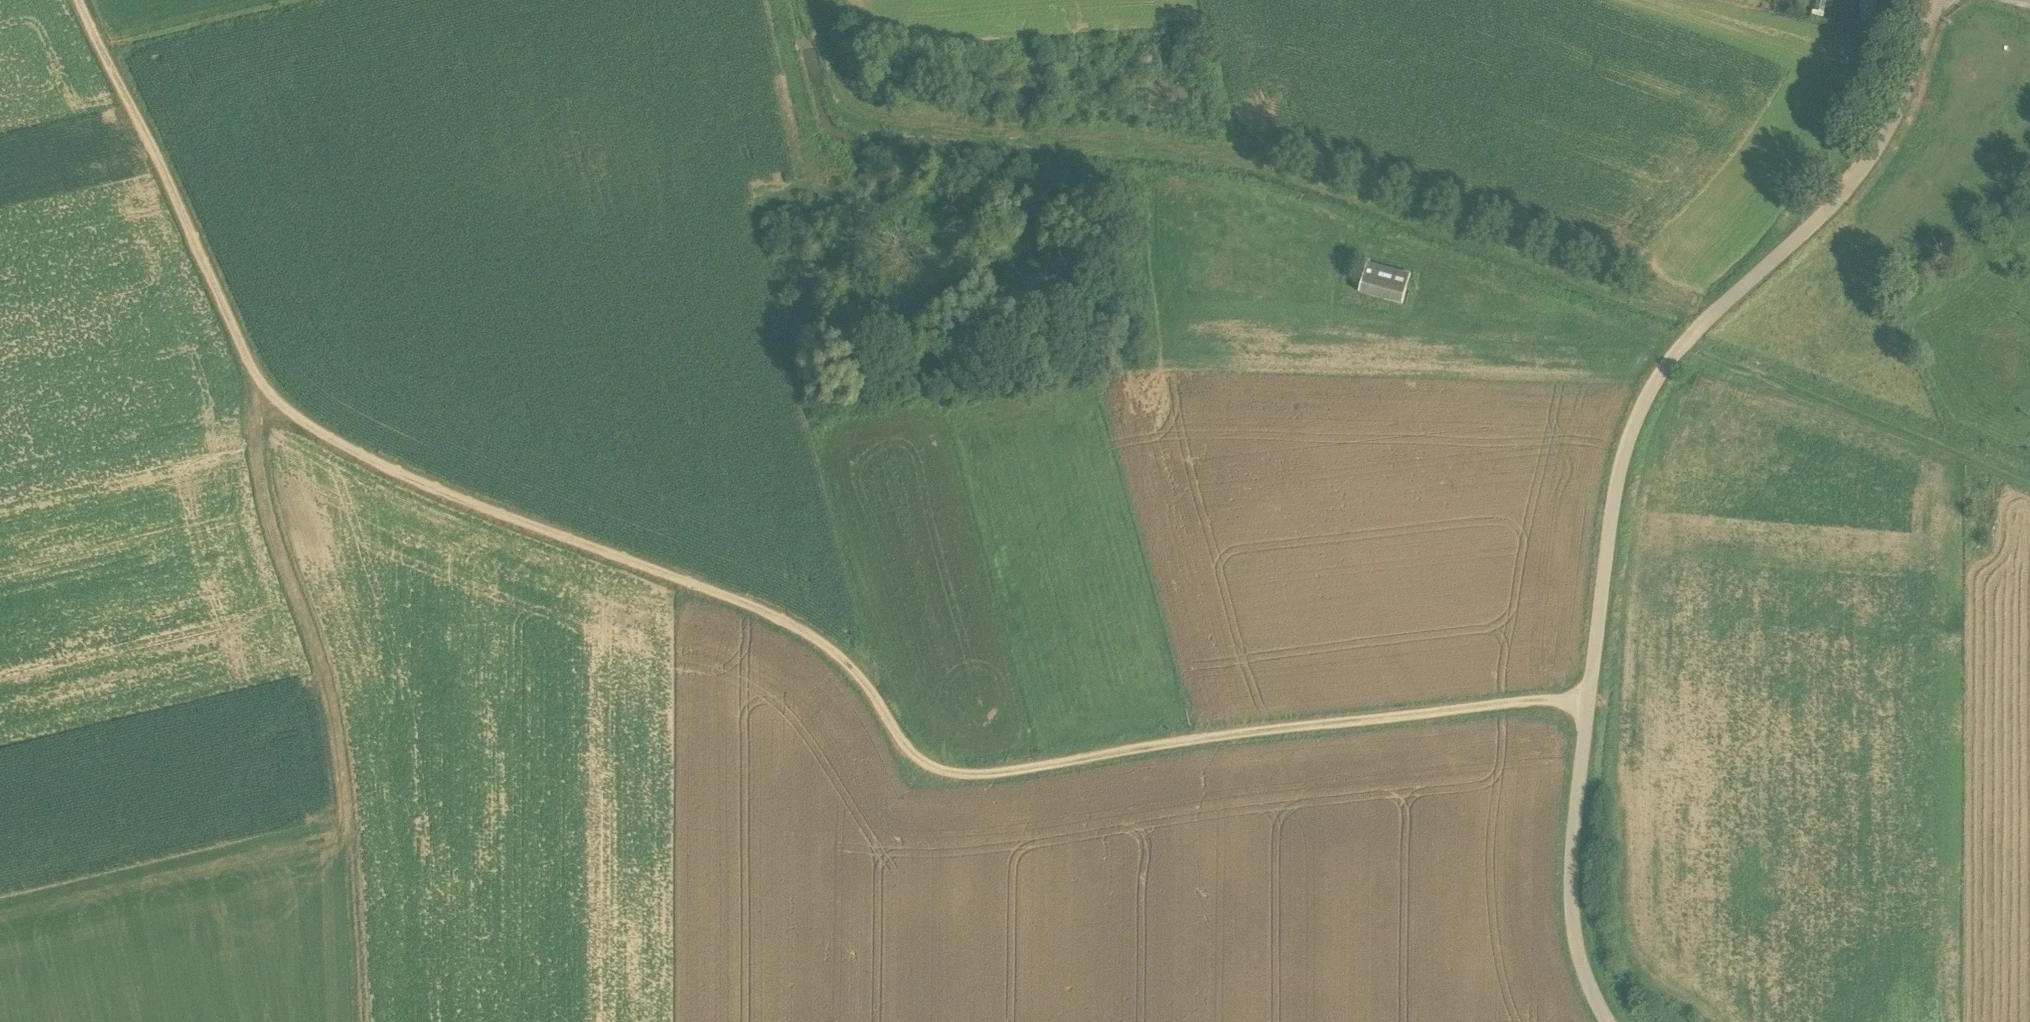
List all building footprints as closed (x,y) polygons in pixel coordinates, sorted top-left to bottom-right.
[(1411,275),(1368,263),(1360,293),(1403,304),(1411,275)]
